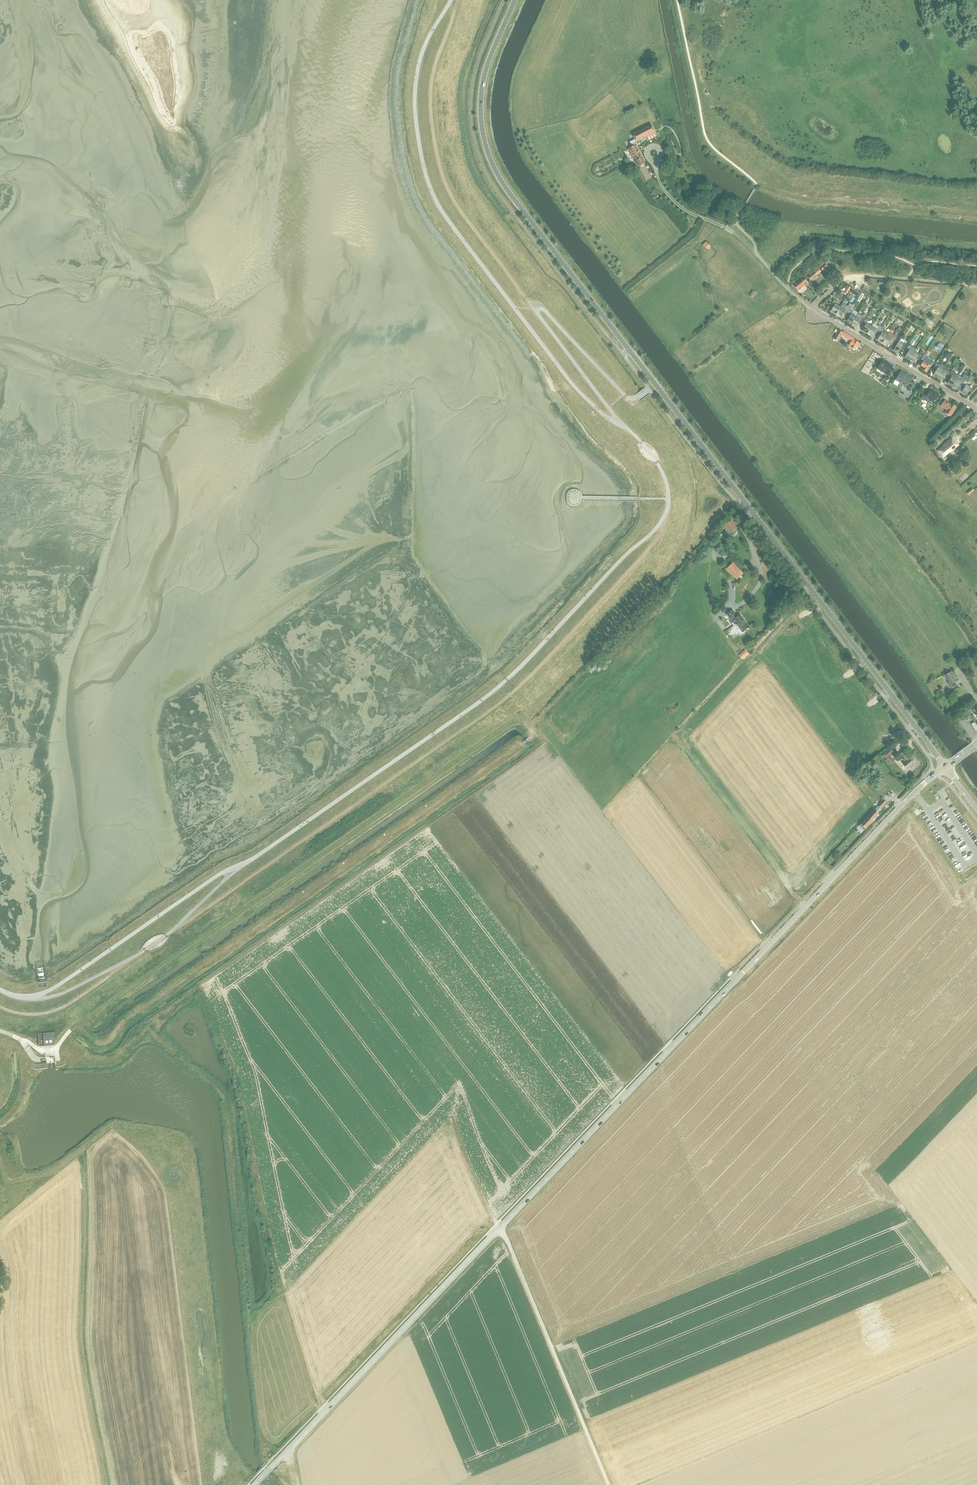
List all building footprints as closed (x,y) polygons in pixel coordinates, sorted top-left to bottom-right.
[(629,142),(632,147),(628,149),(633,158),(634,158),(638,167),(645,163),(634,143),(655,132),(651,124),(632,134),(635,139),(629,142)] [(828,266),(830,264),(827,260),(825,262),(824,262),(819,265),(818,265),(823,271),(828,266)] [(817,275),(821,271),(816,266),(814,267),(816,270),(815,271),(814,269),(813,270),(811,268),(807,271),(810,275),(808,277),(811,280),(817,275)] [(803,276),(793,285),(798,291),(808,283),(803,276)] [(836,314),(840,307),(835,304),(837,302),(834,300),(830,306),(833,307),(830,311),(836,314)] [(843,303),(840,307),(836,314),(841,318),(843,314),(846,315),(850,308),(843,303)] [(849,317),(847,321),(851,324),(858,313),(851,308),(847,316),(849,317)] [(858,313),(851,324),(856,327),(858,323),(861,325),(867,315),(864,313),(863,316),(858,313)] [(867,334),(872,326),(867,323),(868,321),(865,319),(862,325),(864,327),(862,330),(867,334)] [(873,323),(872,326),(867,334),(872,337),(875,333),(877,335),(881,329),(882,327),(879,325),(878,327),(873,323)] [(881,329),(877,335),(879,336),(877,340),(882,343),(888,333),(883,330),(884,328),(882,327),(881,329)] [(838,331),(833,338),(837,341),(841,335),(851,342),(847,348),(851,350),(852,348),(855,350),(859,343),(855,341),(856,340),(843,331),(842,333),(838,331)] [(892,344),(897,336),(895,334),(894,335),(889,332),(888,333),(882,343),(888,346),(890,343),(892,344)] [(899,340),(898,342),(893,350),(898,353),(900,349),(903,351),(907,345),(899,340)] [(909,360),(914,352),(910,350),(911,347),(908,346),(905,352),(907,353),(905,357),(909,360)] [(918,355),(914,352),(909,360),(914,363),(916,359),(919,360),(924,352),(921,350),(918,355)] [(927,372),(932,364),(931,364),(930,364),(926,362),(927,360),(925,359),(926,357),(923,355),(920,360),(923,361),(920,365),(923,367),(922,369),(927,372)] [(881,370),(888,375),(893,367),(882,360),(877,368),(878,368),(878,369),(880,371),(881,370)] [(940,364),(939,365),(936,364),(933,370),(935,371),(933,375),(938,378),(942,370),(945,367),(940,364)] [(945,367),(942,370),(938,378),(942,381),(945,377),(947,378),(951,372),(948,371),(949,369),(945,367)] [(895,380),(900,383),(898,385),(899,387),(901,387),(903,385),(907,387),(912,379),(908,376),(907,377),(905,376),(906,375),(900,372),(895,380)] [(951,372),(947,378),(950,380),(947,384),(952,386),(956,379),(952,376),(953,374),(951,372)] [(956,379),(952,386),(957,389),(959,385),(961,387),(965,381),(963,379),(963,378),(958,375),(956,379)] [(555,380),(551,384),(556,389),(560,385),(555,380)] [(966,395),(971,387),(966,385),(968,382),(965,381),(961,387),(964,388),(962,392),(966,395)] [(936,394),(930,390),(927,395),(924,393),(920,398),(924,401),(924,399),(933,405),(935,401),(936,402),(939,397),(935,395),(936,394)] [(944,400),(941,406),(947,410),(945,413),(951,416),(956,407),(951,403),(950,404),(944,400)] [(952,437),(937,450),(944,459),(959,445),(953,438),(952,437)] [(952,457),(946,462),(948,464),(950,467),(956,461),(954,459),(952,457)] [(730,536),(738,530),(736,527),(731,520),(723,527),(730,536)] [(738,578),(743,573),(740,569),(739,570),(732,563),(726,568),(731,575),(733,573),(738,578)] [(737,617),(732,610),(727,614),(732,620),(730,621),(731,624),(734,621),(743,631),(750,626),(740,614),(737,617)] [(745,650),(739,655),(743,659),(748,654),(745,650)] [(955,682),(956,681),(951,671),(944,675),(950,684),(948,685),(950,688),(956,685),(955,682)] [(891,747),(884,754),(888,759),(885,761),(890,766),(894,762),(890,756),(895,752),(891,747)] [(902,752),(901,753),(904,757),(902,759),(905,762),(903,763),(907,769),(913,763),(914,762),(910,758),(909,758),(906,755),(907,754),(904,751),(903,752),(902,751),(901,752),(902,752)] [(881,808),(887,803),(884,800),(859,826),(864,830),(873,820),(879,814),(876,811),(880,807),(881,808)] [(44,961),(35,962),(37,982),(38,987),(42,987),(44,987),(46,987),(45,973),(44,963),(44,961)] [(46,1033),(37,1035),(37,1042),(38,1047),(54,1046),(53,1038),(53,1033),(49,1033),(46,1033)]
